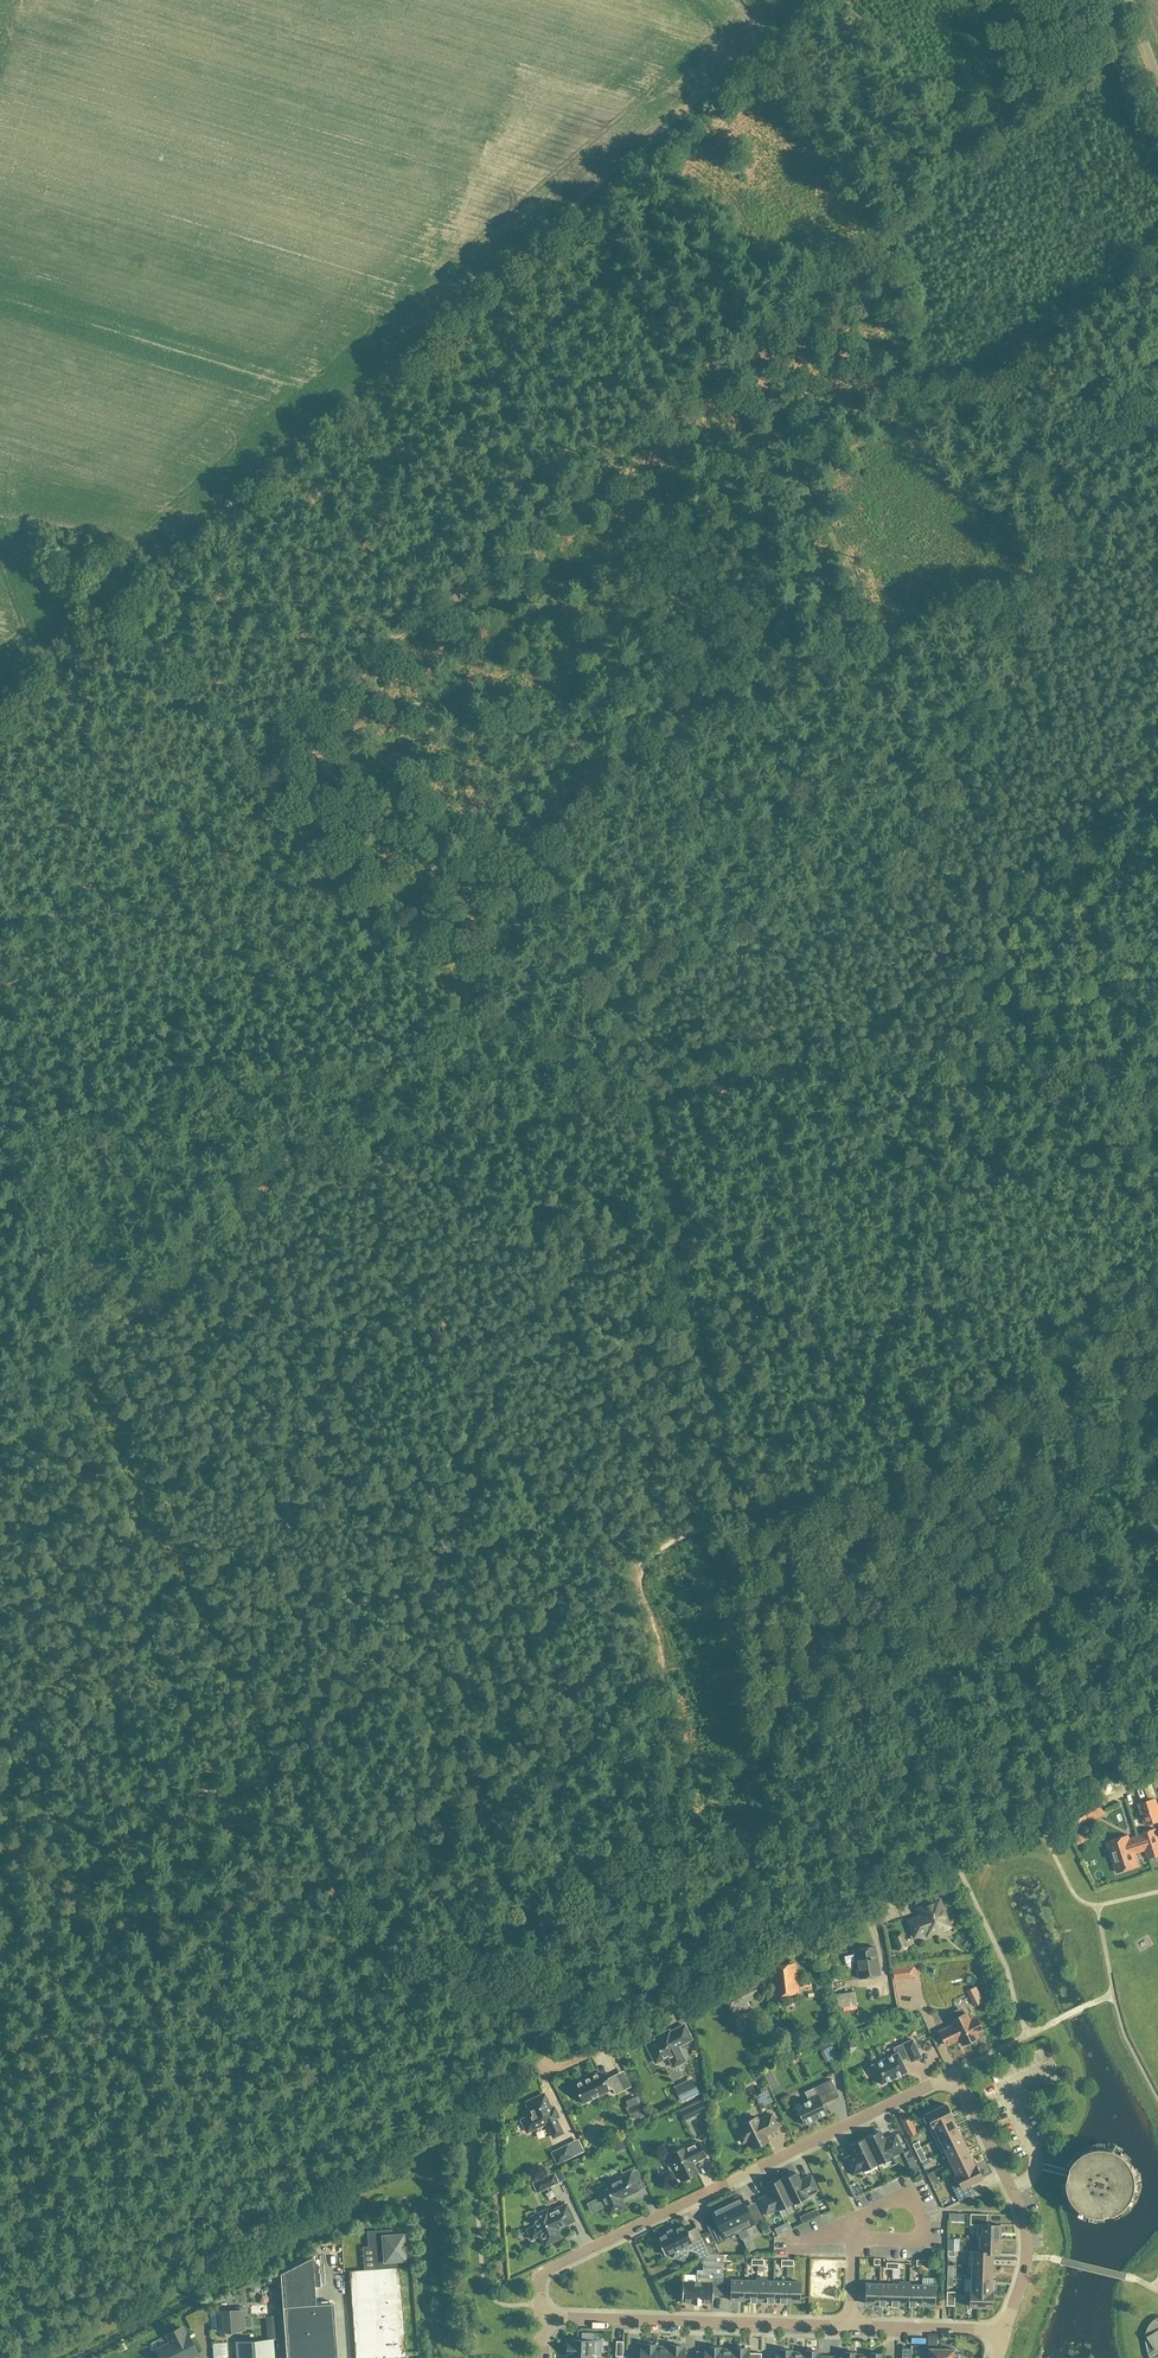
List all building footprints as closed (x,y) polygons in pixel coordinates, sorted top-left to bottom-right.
[(1078,1808),(1070,1813),(1079,1830),(1106,1815),(1097,1798),(1078,1808)] [(1139,1804),(1146,1825),(1157,1821),(1157,1808),(1155,1799),(1139,1804)] [(1134,1854),(1146,1850),(1149,1858),(1157,1856),(1157,1838),(1155,1829),(1141,1834),(1142,1836),(1129,1840),(1128,1836),(1108,1843),(1118,1873),(1138,1866),(1134,1854)] [(943,1910),(939,1900),(922,1906),(919,1912),(921,1912),(919,1917),(908,1921),(914,1937),(926,1933),(927,1935),(942,1930),(941,1927),(948,1925),(945,1917),(946,1915),(944,1911),(943,1910)] [(907,1947),(901,1932),(892,1936),(898,1951),(907,1947)] [(874,1947),(854,1950),(860,1978),(880,1975),(874,1947)] [(805,1949),(806,1960),(820,1959),(819,1948),(805,1949)] [(773,1996),(774,1996),(775,2003),(782,2002),(782,1995),(799,1993),(795,1963),(769,1966),(773,1996)] [(898,1966),(900,1979),(918,1977),(916,1964),(898,1966)] [(817,1990),(829,1988),(828,1980),(816,1982),(817,1990)] [(747,2001),(759,1995),(752,1981),(723,1995),(733,2015),(749,2006),(747,2001)] [(973,2004),(983,2002),(978,1983),(969,1985),(973,2004)] [(855,1991),(832,1995),(834,2009),(857,2006),(855,1991)] [(953,2025),(939,2031),(946,2045),(960,2039),(962,2045),(965,2043),(966,2045),(976,2041),(975,2039),(978,2037),(975,2032),(980,2029),(975,2020),(970,2022),(966,2013),(951,2020),(953,2025)] [(743,2015),(733,2020),(739,2033),(749,2028),(743,2015)] [(674,2067),(685,2061),(677,2046),(691,2039),(684,2025),(670,2032),(669,2030),(664,2033),(665,2035),(646,2045),(652,2055),(654,2054),(658,2061),(668,2056),(674,2067)] [(872,2065),(881,2084),(907,2072),(901,2060),(909,2057),(911,2062),(921,2057),(912,2040),(903,2044),(906,2050),(898,2054),(898,2053),(872,2065)] [(604,2082),(599,2072),(574,2084),(583,2103),(609,2091),(608,2090),(613,2087),(616,2093),(624,2089),(617,2074),(608,2078),(609,2080),(604,2082)] [(803,2123),(804,2124),(827,2113),(822,2103),(829,2100),(829,2101),(839,2096),(831,2080),(821,2084),(825,2093),(795,2107),(798,2112),(795,2113),(801,2124),(803,2123)] [(693,2082),(676,2090),(681,2101),(698,2093),(693,2082)] [(762,2102),(772,2099),(770,2089),(759,2092),(762,2102)] [(553,2137),(563,2133),(556,2118),(559,2117),(554,2107),(551,2109),(544,2094),(534,2099),(535,2101),(527,2105),(532,2115),(521,2120),(527,2132),(546,2123),(553,2137)] [(627,2099),(635,2115),(645,2111),(638,2094),(627,2099)] [(706,2109),(702,2101),(680,2111),(684,2120),(706,2109)] [(932,2126),(952,2117),(946,2105),(926,2114),(932,2126)] [(748,2138),(753,2148),(768,2141),(765,2135),(778,2128),(772,2114),(758,2121),(756,2117),(741,2124),(743,2128),(741,2129),(740,2131),(739,2133),(740,2135),(741,2137),(743,2138),(746,2139),(748,2138)] [(916,2133),(908,2117),(901,2121),(909,2137),(916,2133)] [(935,2141),(957,2130),(952,2118),(952,2117),(932,2126),(929,2128),(930,2129),(935,2141)] [(941,2153),(945,2151),(963,2142),(957,2130),(935,2141),(941,2153)] [(865,2138),(878,2164),(892,2157),(892,2156),(903,2151),(895,2134),(884,2140),(880,2131),(865,2138)] [(863,2171),(878,2164),(865,2138),(850,2145),(854,2154),(845,2159),(853,2175),(862,2170),(863,2171)] [(673,2174),(677,2172),(681,2180),(698,2172),(692,2162),(696,2160),(697,2161),(706,2157),(699,2142),(686,2148),(685,2147),(669,2154),(673,2164),(669,2166),(673,2174)] [(945,2151),(951,2164),(969,2155),(963,2142),(945,2151)] [(1019,2155),(1026,2153),(1024,2143),(1016,2144),(1019,2155)] [(562,2161),(572,2156),(567,2145),(557,2150),(562,2161)] [(921,2147),(915,2150),(921,2162),(926,2159),(921,2147)] [(1103,2148),(1101,2148),(1098,2148),(1096,2148),(1093,2149),(1091,2149),(1089,2150),(1087,2151),(1085,2152),(1083,2154),(1081,2155),(1079,2157),(1077,2158),(1076,2160),(1074,2162),(1073,2164),(1072,2166),(1071,2168),(1071,2169),(1071,2171),(1070,2174),(1069,2176),(1069,2179),(1068,2178),(1068,2180),(1068,2183),(1068,2185),(1068,2188),(1069,2190),(1069,2192),(1070,2195),(1071,2197),(1072,2199),(1074,2201),(1075,2203),(1077,2205),(1079,2207),(1080,2208),(1082,2210),(1084,2211),(1086,2212),(1089,2213),(1091,2214),(1093,2215),(1096,2216),(1098,2216),(1101,2216),(1103,2216),(1105,2216),(1108,2216),(1110,2215),(1112,2215),(1114,2214),(1116,2213),(1118,2212),(1120,2211),(1122,2210),(1123,2209),(1125,2208),(1126,2206),(1128,2205),(1129,2203),(1130,2202),(1131,2200),(1132,2198),(1133,2196),(1134,2194),(1135,2192),(1135,2190),(1136,2188),(1136,2186),(1136,2184),(1137,2182),(1136,2180),(1136,2178),(1136,2176),(1136,2174),(1135,2172),(1134,2170),(1134,2168),(1133,2166),(1132,2165),(1131,2163),(1129,2161),(1128,2159),(1127,2158),(1125,2157),(1124,2155),(1122,2154),(1120,2153),(1119,2152),(1117,2151),(1115,2150),(1113,2149),(1110,2148),(1108,2148),(1105,2148),(1103,2148)] [(975,2166),(969,2155),(951,2164),(956,2175),(975,2166)] [(541,2162),(532,2166),(536,2174),(544,2170),(541,2162)] [(959,2201),(971,2195),(966,2186),(982,2179),(975,2165),(975,2166),(956,2175),(953,2176),(957,2184),(952,2187),(959,2201)] [(782,2180),(792,2203),(792,2204),(807,2197),(807,2195),(818,2190),(811,2176),(800,2181),(796,2173),(794,2173),(793,2172),(787,2175),(788,2177),(782,2180)] [(549,2187),(559,2183),(554,2173),(545,2178),(549,2187)] [(605,2206),(609,2215),(625,2207),(621,2198),(639,2190),(631,2173),(597,2189),(601,2197),(599,2198),(603,2207),(605,2206)] [(778,2210),(792,2203),(782,2180),(781,2179),(774,2182),(773,2180),(767,2183),(768,2185),(766,2186),(770,2194),(759,2200),(766,2214),(777,2208),(778,2210)] [(739,2231),(738,2232),(741,2239),(749,2235),(746,2228),(763,2220),(756,2206),(748,2210),(741,2195),(730,2200),(731,2203),(727,2205),(739,2231)] [(545,2245),(561,2238),(557,2229),(575,2221),(566,2204),(549,2212),(547,2209),(531,2217),(536,2226),(527,2230),(531,2239),(540,2235),(545,2245)] [(725,2238),(738,2232),(739,2231),(727,2205),(722,2207),(721,2204),(710,2210),(717,2224),(716,2227),(710,2230),(717,2245),(726,2240),(725,2238)] [(987,2225),(987,2215),(971,2214),(970,2225),(977,2225),(977,2238),(1000,2239),(1000,2225),(987,2225)] [(700,2259),(703,2257),(709,2254),(701,2237),(692,2241),(685,2225),(674,2230),(673,2229),(667,2231),(668,2233),(657,2238),(660,2245),(658,2246),(662,2254),(664,2253),(665,2255),(673,2251),(687,2256),(689,2250),(697,2253),(700,2259)] [(398,2269),(397,2262),(406,2261),(405,2251),(406,2251),(404,2251),(403,2246),(405,2246),(405,2245),(404,2245),(404,2235),(393,2236),(392,2230),(367,2232),(368,2249),(374,2248),(375,2270),(350,2272),(356,2357),(406,2357),(400,2268),(398,2269)] [(949,2246),(959,2245),(958,2233),(949,2233),(949,2246)] [(1000,2239),(977,2238),(977,2239),(980,2239),(979,2252),(992,2252),(992,2253),(999,2253),(1000,2239)] [(979,2252),(969,2251),(969,2266),(972,2266),(992,2266),(992,2253),(992,2252),(979,2252)] [(724,2254),(709,2254),(703,2257),(703,2273),(697,2273),(696,2282),(682,2282),(682,2301),(694,2302),(694,2304),(700,2304),(700,2302),(712,2302),(713,2278),(723,2278),(724,2254)] [(281,2273),(287,2357),(338,2357),(333,2303),(316,2304),(313,2257),(281,2273)] [(992,2266),(972,2266),(971,2279),(992,2279),(992,2266)] [(774,2301),(774,2281),(773,2281),(773,2275),(767,2275),(767,2281),(766,2281),(766,2278),(757,2278),(757,2281),(756,2301),(767,2301),(767,2303),(774,2303),(774,2301)] [(992,2279),(971,2279),(971,2292),(991,2293),(992,2279)] [(730,2300),(743,2300),(744,2280),(731,2280),(730,2300)] [(743,2300),(756,2301),(757,2281),(744,2280),(743,2300)] [(787,2281),(774,2281),(774,2301),(787,2301),(787,2281)] [(800,2282),(787,2281),(787,2301),(800,2302),(800,2282)] [(892,2284),(891,2304),(891,2306),(898,2306),(898,2304),(909,2305),(909,2285),(910,2282),(900,2282),(900,2285),(892,2284)] [(878,2304),(879,2284),(866,2284),(865,2304),(878,2304)] [(891,2304),(892,2284),(879,2284),(878,2304),(891,2304)] [(922,2305),(922,2285),(909,2285),(909,2305),(922,2305)] [(922,2285),(922,2305),(935,2306),(935,2286),(922,2285)] [(947,2292),(947,2305),(955,2306),(955,2292),(947,2292)] [(991,2293),(971,2292),(970,2292),(970,2306),(992,2307),(992,2293),(991,2293)] [(219,2331),(227,2330),(227,2331),(235,2330),(243,2329),(243,2328),(253,2327),(252,2319),(243,2319),(242,2315),(245,2315),(244,2307),(235,2308),(235,2310),(233,2310),(226,2311),(217,2312),(217,2313),(218,2327),(219,2331)] [(270,2331),(279,2331),(279,2316),(271,2316),(270,2331)] [(1149,2355),(1150,2357),(1157,2357),(1157,2317),(1157,2318),(1155,2319),(1153,2320),(1152,2322),(1150,2323),(1149,2325),(1148,2327),(1147,2329),(1147,2331),(1146,2333),(1146,2335),(1146,2337),(1146,2339),(1146,2340),(1146,2339),(1151,2337),(1157,2348),(1149,2353),(1148,2353),(1149,2355)] [(170,2344),(157,2351),(161,2357),(186,2357),(196,2353),(183,2328),(166,2337),(170,2344)] [(237,2357),(275,2357),(273,2339),(235,2342),(237,2357)] [(567,2354),(593,2355),(593,2341),(569,2340),(569,2343),(567,2343),(567,2354)] [(656,2347),(656,2344),(644,2344),(644,2346),(640,2346),(640,2357),(655,2357),(656,2347)] [(671,2345),(670,2345),(670,2347),(656,2347),(655,2357),(670,2357),(671,2345)] [(685,2348),(682,2348),(682,2345),(671,2345),(670,2357),(685,2357),(685,2348)] [(720,2349),(720,2347),(708,2347),(708,2349),(704,2349),(704,2357),(719,2357),(720,2349)] [(719,2357),(735,2357),(735,2348),(734,2348),(734,2350),(720,2349),(719,2357)] [(749,2350),(746,2350),(746,2348),(735,2348),(735,2357),(749,2357),(749,2350)] [(912,2348),(902,2348),(902,2357),(911,2357),(912,2348)] [(954,2349),(929,2348),(928,2357),(954,2357),(954,2349)] [(791,2352),(791,2350),(780,2349),(779,2352),(776,2351),(776,2357),(791,2357),(791,2352)]
